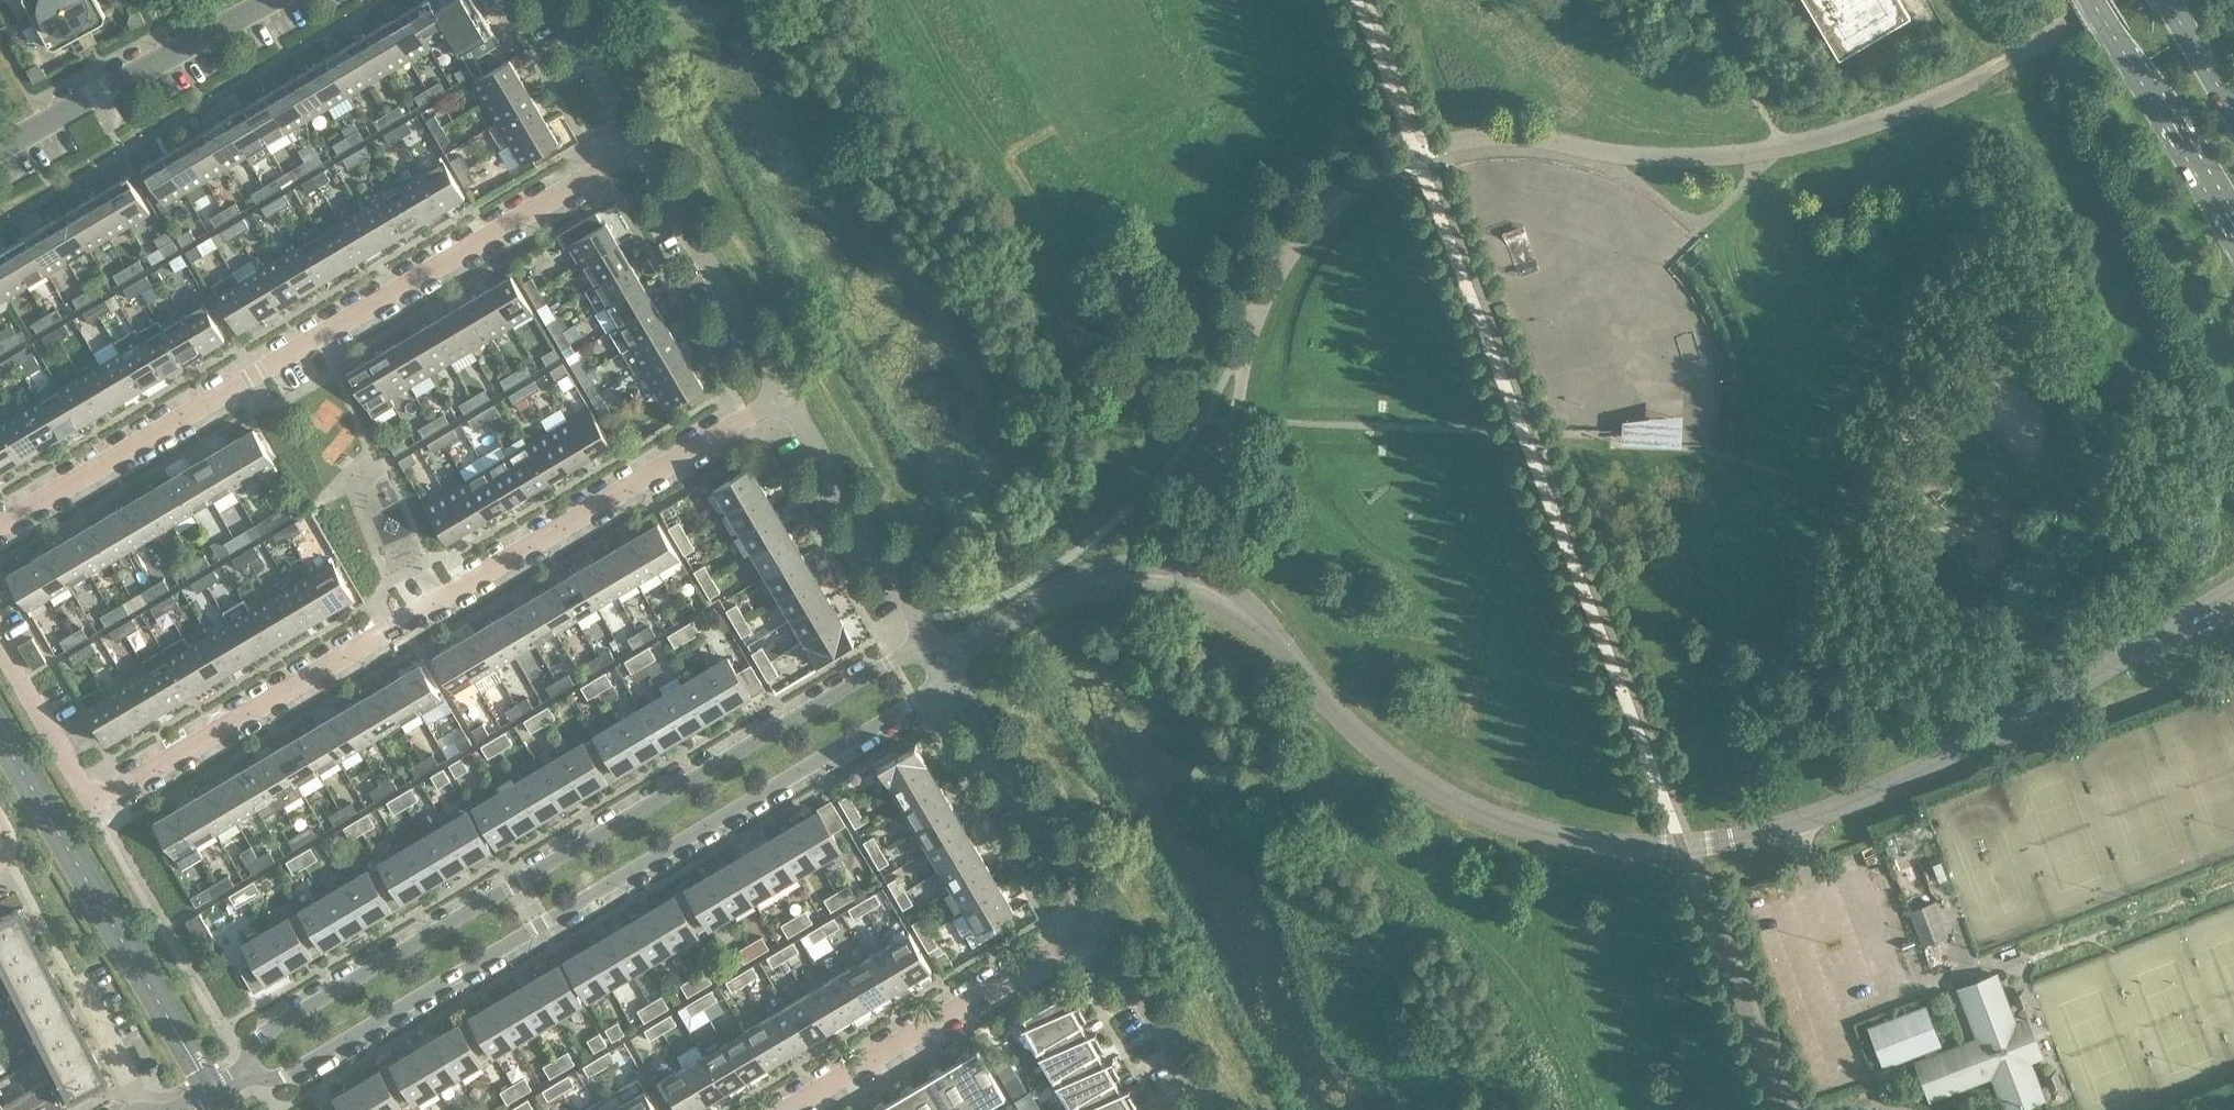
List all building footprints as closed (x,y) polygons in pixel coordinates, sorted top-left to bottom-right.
[(61,0),(25,0),(31,11),(21,16),(26,25),(22,28),(23,29),(24,29),(37,22),(36,21),(64,5),(61,0)] [(98,0),(74,0),(64,5),(87,47),(88,47),(86,43),(95,38),(90,28),(104,20),(106,15),(98,0)] [(408,9),(428,42),(448,31),(448,30),(436,9),(431,0),(424,0),(408,9)] [(436,9),(448,30),(481,10),(474,0),(450,0),(436,9)] [(1839,59),(1910,16),(1901,0),(1804,0),(1839,59)] [(87,47),(64,5),(36,21),(37,22),(24,29),(30,41),(43,34),(49,46),(55,47),(70,39),(75,49),(84,44),(87,48),(87,47)] [(146,21),(139,8),(131,12),(128,21),(133,28),(146,21)] [(428,42),(408,9),(388,21),(407,55),(428,42)] [(500,43),(481,10),(448,30),(448,31),(467,64),(473,73),(476,78),(484,73),(474,56),(489,47),(490,49),(500,43)] [(407,55),(388,21),(367,33),(387,67),(407,55)] [(387,67),(367,33),(347,46),(367,79),(387,67)] [(367,79),(347,46),(326,58),(346,91),(367,79)] [(348,94),(346,91),(326,58),(306,70),(326,103),(328,106),(348,94)] [(509,59),(476,79),(473,81),(474,82),(477,80),(489,100),(522,80),(509,59)] [(473,73),(467,64),(454,72),(460,81),(473,73)] [(35,65),(27,69),(34,82),(47,75),(43,67),(35,65)] [(326,103),(306,70),(286,82),(305,115),(326,103)] [(440,80),(427,88),(433,97),(445,89),(440,80)] [(534,100),(522,80),(489,100),(501,120),(534,100)] [(305,115),(286,82),(265,94),(285,127),(305,115)] [(433,97),(427,88),(414,95),(420,105),(433,97)] [(291,137),(285,127),(265,94),(245,106),(265,139),(270,149),(291,137)] [(546,121),(534,100),(501,120),(492,125),(504,146),(513,141),(546,121)] [(399,104),(386,112),(392,121),(405,114),(399,104)] [(265,139),(245,106),(224,118),(244,151),(265,139)] [(392,121),(386,112),(373,119),(379,129),(392,121)] [(435,114),(426,120),(434,132),(443,127),(435,114)] [(244,151),(224,118),(204,130),(224,164),(244,151)] [(412,130),(406,120),(395,127),(401,137),(412,130)] [(559,142),(546,121),(513,141),(525,160),(521,162),(522,164),(559,142)] [(401,137),(395,127),(384,133),(390,143),(401,137)] [(450,140),(443,127),(434,132),(441,145),(450,140)] [(358,128),(345,136),(351,145),(364,138),(358,128)] [(224,164),(204,130),(184,142),(203,176),(224,164)] [(351,145),(345,136),(333,144),(338,153),(351,145)] [(203,176),(184,142),(163,155),(183,188),(203,176)] [(371,154),(365,145),(354,151),(360,161),(371,154)] [(360,161),(354,151),(344,157),(349,167),(360,161)] [(317,153),(305,160),(310,170),(323,162),(317,153)] [(183,188),(163,155),(142,167),(164,204),(165,203),(163,200),(183,188)] [(459,155),(450,160),(458,173),(467,168),(459,155)] [(443,161),(423,173),(442,206),(465,195),(441,156),(440,156),(443,161)] [(310,170),(305,160),(292,168),(297,177),(310,170)] [(475,181),(467,168),(458,173),(465,186),(475,181)] [(330,179),(325,169),(314,175),(320,185),(330,179)] [(442,206),(423,173),(402,185),(423,220),(424,219),(442,206)] [(128,175),(107,188),(127,221),(147,209),(149,212),(150,212),(128,175)] [(320,185),(314,175),(303,182),(309,192),(320,185)] [(277,177),(264,184),(269,194),(282,186),(277,177)] [(269,194),(264,184),(251,192),(256,201),(269,194)] [(423,220),(402,185),(382,197),(401,230),(422,221),(423,220)] [(127,221),(107,188),(87,200),(107,233),(127,221)] [(290,203),(284,193),(273,199),(279,209),(290,203)] [(401,230),(382,197),(361,209),(382,244),(383,244),(401,230)] [(279,209),(273,199),(262,206),(268,216),(279,209)] [(107,233),(87,200),(66,212),(86,245),(107,233)] [(236,201),(223,209),(228,218),(241,210),(236,201)] [(228,218),(223,209),(210,216),(216,226),(228,218)] [(382,244),(361,209),(341,221),(361,254),(381,245),(382,244)] [(86,245),(66,212),(46,224),(66,257),(86,245)] [(596,212),(573,226),(557,235),(564,248),(573,242),(585,262),(618,243),(606,222),(603,223),(596,212)] [(249,227),(243,217),(232,224),(238,234),(249,227)] [(361,254),(341,221),(320,233),(341,269),(343,268),(361,254)] [(66,257),(46,224),(26,236),(45,269),(66,257)] [(238,234),(232,224),(221,230),(227,240),(238,234)] [(190,228),(177,236),(182,245),(196,237),(190,228)] [(341,269),(320,233),(300,245),(320,279),(340,269),(341,269)] [(45,269),(26,236),(5,248),(25,282),(45,269)] [(178,248),(172,239),(159,246),(165,256),(178,248)] [(630,263),(618,243),(585,262),(597,283),(630,263)] [(203,254),(197,244),(186,251),(192,261),(203,254)] [(320,279),(300,245),(280,258),(301,293),(302,292),(320,279)] [(5,248),(0,251),(0,286),(4,294),(25,282),(5,248)] [(181,254),(170,260),(176,270),(187,264),(181,254)] [(139,258),(126,266),(132,275),(144,268),(139,258)] [(301,293),(280,258),(259,270),(279,303),(299,294),(301,293)] [(643,283),(630,263),(597,283),(586,290),(598,310),(609,303),(643,283)] [(132,275),(126,266),(113,274),(119,283),(132,275)] [(279,303),(259,270),(239,282),(260,317),(261,316),(279,303)] [(152,284),(146,275),(135,281),(141,291),(152,284)] [(511,275),(490,288),(510,321),(530,309),(532,312),(533,312),(511,275)] [(532,277),(522,282),(530,295),(539,290),(532,277)] [(141,291),(135,281),(124,288),(130,297),(141,291)] [(260,317),(239,282),(219,294),(218,292),(217,293),(237,327),(258,318),(260,317)] [(98,283),(85,290),(91,300),(104,292),(98,283)] [(655,304),(643,283),(609,303),(621,324),(655,304)] [(510,321),(490,288),(470,300),(490,333),(510,321)] [(91,300),(85,290),(72,298),(78,307),(91,300)] [(547,302),(539,290),(530,295),(537,308),(547,302)] [(111,309),(105,299),(94,305),(100,315),(111,309)] [(490,333),(470,300),(450,312),(469,345),(490,333)] [(203,303),(183,315),(204,350),(205,349),(224,335),(203,301),(202,302),(203,303)] [(667,324),(655,304),(621,324),(610,330),(622,351),(667,324)] [(100,315),(94,305),(84,312),(89,322),(100,315)] [(57,307),(44,315),(50,324),(63,316),(57,307)] [(469,345),(450,312),(429,324),(449,357),(469,345)] [(50,324),(44,315),(32,322),(37,331),(50,324)] [(204,350),(183,315),(162,327),(182,360),(202,351),(204,350)] [(556,318),(546,323),(554,336),(563,330),(556,318)] [(70,333),(64,323),(54,329),(59,339),(70,333)] [(449,357),(429,324),(409,336),(428,369),(449,357)] [(679,345),(667,324),(622,351),(634,371),(646,364),(679,345)] [(182,360),(162,327),(142,339),(163,374),(164,374),(182,360)] [(59,339),(54,329),(43,336),(48,346),(59,339)] [(142,339),(137,330),(116,342),(122,351),(141,384),(162,375),(163,374),(142,339)] [(571,343),(563,330),(554,336),(562,349),(571,343)] [(16,331),(4,339),(9,348),(22,340),(16,331)] [(428,369),(409,336),(388,348),(408,381),(428,369)] [(4,339),(0,341),(0,353),(9,348),(4,339)] [(691,365),(679,345),(646,364),(658,385),(691,365)] [(29,357),(24,347),(13,354),(19,364),(29,357)] [(560,356),(554,347),(541,355),(547,364),(560,356)] [(408,381),(388,348),(368,360),(388,393),(408,381)] [(141,384),(122,351),(101,363),(122,399),(123,398),(141,384)] [(19,364),(13,354),(2,360),(8,370),(19,364)] [(580,358),(571,364),(578,377),(588,371),(580,358)] [(394,404),(388,393),(368,360),(347,373),(373,417),(394,404)] [(122,399),(101,363),(81,375),(100,409),(121,399),(122,399)] [(564,363),(551,370),(556,379),(569,371),(564,363)] [(525,364),(513,372),(518,381),(531,373),(525,364)] [(703,386),(691,365),(658,385),(669,405),(666,407),(667,408),(703,386)] [(595,384),(588,371),(578,377),(586,390),(595,384)] [(518,381),(513,372),(500,379),(505,389),(518,381)] [(100,409),(81,375),(60,388),(81,423),(83,422),(100,409)] [(540,388),(535,380),(522,387),(527,396),(540,388)] [(527,396),(522,387),(509,395),(514,404),(527,396)] [(81,423),(60,388),(40,400),(60,433),(80,424),(81,423)] [(485,388),(472,396),(477,405),(490,398),(485,388)] [(477,405),(472,396),(459,403),(464,413),(477,405)] [(604,399),(595,405),(602,418),(612,412),(604,399)] [(60,433),(40,400),(20,412),(40,447),(42,446),(60,433)] [(499,413),(494,404),(481,411),(486,420),(499,413)] [(590,411),(570,423),(590,456),(611,443),(589,407),(588,407),(590,411)] [(486,420),(481,411),(468,419),(473,428),(486,420)] [(20,412),(0,423),(0,425),(19,457),(39,448),(40,447),(20,412)] [(444,412),(431,420),(436,429),(449,422),(444,412)] [(619,425),(612,412),(602,418),(610,430),(619,425)] [(436,429),(431,420),(418,428),(424,437),(436,429)] [(590,456),(570,423),(550,435),(570,468),(590,456)] [(0,425),(0,471),(1,471),(19,457),(0,425)] [(458,437),(453,428),(440,435),(445,444),(458,437)] [(234,440),(233,440),(253,475),(254,476),(274,464),(276,468),(277,468),(255,430),(234,440)] [(445,444),(440,435),(427,443),(433,452),(445,444)] [(570,468),(550,435),(530,447),(549,480),(570,468)] [(403,437),(390,445),(395,454),(408,446),(403,437)] [(254,476),(253,475),(233,440),(231,441),(214,455),(233,488),(254,476)] [(549,480),(530,447),(509,459),(529,492),(549,480)] [(417,461),(412,452),(399,459),(404,469),(417,461)] [(233,488),(214,455),(193,464),(192,465),(213,500),(233,488)] [(529,492),(509,459),(489,471),(508,504),(529,492)] [(213,500),(192,465),(191,465),(173,479),(192,512),(213,500)] [(714,488),(727,511),(764,489),(751,466),(714,488)] [(508,504),(489,471),(468,483),(488,516),(508,504)] [(192,512),(173,479),(152,488),(151,489),(172,524),(192,512)] [(488,516),(468,483),(448,495),(468,528),(488,516)] [(172,524),(151,489),(150,490),(132,503),(152,536),(172,524)] [(777,510),(764,489),(727,511),(740,532),(777,510)] [(468,528),(448,495),(428,507),(426,504),(425,504),(447,541),(468,528)] [(152,536),(132,503),(111,512),(110,513),(131,548),(152,536)] [(286,505),(275,512),(281,522),(292,515),(286,505)] [(790,532),(777,510),(740,532),(753,554),(790,532)] [(281,522),(275,512),(264,518),(270,528),(281,522)] [(131,548),(110,513),(109,514),(91,527),(111,560),(131,548)] [(301,531),(295,521),(284,527),(290,537),(301,531)] [(679,521),(668,527),(676,541),(687,535),(679,521)] [(659,523),(639,537),(658,570),(659,570),(678,559),(681,563),(682,562),(659,523)] [(111,560),(91,527),(71,536),(69,537),(90,572),(111,560)] [(290,537),(284,527),(273,534),(279,544),(290,537)] [(245,529),(234,536),(240,546),(251,539),(245,529)] [(802,553),(790,532),(753,554),(766,575),(802,553)] [(695,548),(687,535),(676,541),(684,554),(695,548)] [(240,546),(234,536),(223,542),(229,552),(240,546)] [(90,572),(69,537),(68,538),(50,551),(70,585),(90,572)] [(658,570),(639,537),(618,546),(617,547),(638,583),(658,570)] [(260,555),(254,545),(243,552),(249,561),(260,555)] [(638,583),(617,547),(616,548),(598,561),(617,595),(638,583)] [(70,585),(50,551),(30,561),(29,561),(49,597),(70,585)] [(249,561),(243,552),(233,558),(238,568),(249,561)] [(815,575),(802,553),(766,575),(778,597),(815,575)] [(204,554),(193,560),(199,570),(210,564),(204,554)] [(332,562),(312,573),(332,609),(334,608),(352,594),(330,556),(329,557),(332,562)] [(199,570),(193,560),(182,567),(188,577),(199,570)] [(49,597),(29,561),(27,562),(9,576),(31,614),(32,613),(29,609),(49,597)] [(617,595),(598,561),(577,571),(576,571),(597,607),(617,595)] [(704,564),(694,570),(702,584),(712,578),(704,564)] [(219,579),(213,569),(203,576),(208,586),(219,579)] [(597,607),(576,571),(575,572),(557,586),(577,619),(597,607)] [(332,609),(312,573),(291,585),(311,619),(331,609),(332,609)] [(828,596),(815,575),(778,597),(791,618),(828,596)] [(208,586),(203,576),(192,582),(198,592),(208,586)] [(163,578),(153,584),(158,594),(169,588),(163,578)] [(720,591),(712,578),(702,584),(710,597),(720,591)] [(158,594),(153,584),(142,591),(148,601),(158,594)] [(311,619),(291,585),(271,598),(292,633),(293,632),(311,619)] [(577,619),(557,586),(537,595),(535,596),(556,631),(577,619)] [(178,603),(173,594),(162,600),(168,610),(178,603)] [(556,631),(535,596),(534,596),(516,610),(536,643),(556,631)] [(841,618),(828,596),(791,618),(804,640),(841,618)] [(292,633),(271,598),(250,610),(270,643),(290,634),(292,633)] [(168,610),(162,600),(151,606),(157,616),(168,610)] [(691,600),(680,607),(686,616),(696,610),(691,600)] [(123,602),(112,609),(118,619),(128,612),(123,602)] [(737,603),(726,609),(734,623),(745,617),(737,603)] [(686,616),(680,607),(669,613),(675,623),(686,616)] [(118,619),(112,609),(101,615),(107,625),(118,619)] [(270,643),(250,610),(230,622),(251,657),(252,656),(270,643)] [(536,643),(516,610),(496,619),(494,620),(515,655),(536,643)] [(753,630),(745,617),(734,623),(742,636),(753,630)] [(138,628),(132,618),(121,624),(127,634),(138,628)] [(854,641),(841,618),(804,640),(820,667),(840,655),(837,651),(854,641)] [(515,655),(494,620),(493,621),(475,634),(495,667),(515,655)] [(699,632),(692,620),(680,627),(687,640),(699,632)] [(251,657),(230,622),(209,634),(229,667),(250,658),(251,657)] [(127,634),(121,624),(110,631),(116,641),(127,634)] [(650,624),(639,631),(645,641),(656,634),(650,624)] [(82,626),(71,633),(77,643),(88,636),(82,626)] [(687,640),(680,627),(668,635),(675,647),(687,640)] [(645,641),(639,631),(628,637),(634,647),(645,641)] [(77,643),(71,633),(60,639),(66,649),(77,643)] [(229,667),(209,634),(189,646),(210,681),(211,681),(229,667)] [(495,667),(475,634),(455,643),(454,644),(475,679),(495,667)] [(33,637),(19,645),(33,668),(47,660),(33,637)] [(184,637),(163,649),(188,691),(209,682),(210,681),(189,646),(184,637)] [(97,652),(91,642),(80,648),(86,658),(97,652)] [(475,679),(454,644),(452,645),(434,659),(454,693),(455,692),(455,691),(475,679)] [(656,658),(649,646),(637,653),(644,665),(656,658)] [(762,646),(752,653),(760,666),(770,660),(762,646)] [(86,658),(80,648),(69,655),(75,665),(86,658)] [(609,648),(598,655),(604,665),(615,658),(609,648)] [(188,691),(163,649),(143,661),(148,670),(169,705),(170,705),(188,691)] [(644,665),(637,653),(624,660),(632,672),(644,665)] [(604,665),(598,655),(587,661),(593,671),(604,665)] [(728,657),(705,670),(727,707),(750,693),(752,695),(764,688),(762,684),(751,664),(737,672),(728,657)] [(778,673),(770,660),(760,666),(767,680),(778,673)] [(401,675),(400,676),(421,711),(441,699),(441,700),(443,700),(422,666),(401,675)] [(169,705),(148,670),(128,682),(147,715),(168,706),(169,705)] [(727,707),(705,670),(684,683),(705,720),(727,707)] [(613,684),(605,672),(593,679),(600,691),(613,684)] [(568,673),(557,679),(563,689),(574,683),(568,673)] [(421,711),(400,676),(399,677),(381,690),(400,723),(421,711)] [(563,689),(557,679),(546,686),(552,695),(563,689)] [(600,691),(593,679),(581,686),(588,698),(600,691)] [(147,715),(128,682),(107,694),(128,730),(130,729),(147,715)] [(705,720),(684,683),(662,696),(684,732),(705,720)] [(81,698),(84,702),(106,740),(127,731),(128,730),(107,694),(102,685),(81,698)] [(400,723),(381,690),(360,699),(359,700),(380,735),(400,723)] [(684,732),(662,696),(640,709),(662,745),(684,732)] [(527,697),(516,703),(522,713),(533,707),(527,697)] [(380,735),(359,700),(358,701),(340,714),(360,748),(380,735)] [(522,713),(516,703),(506,710),(511,720),(522,713)] [(556,717),(549,705),(536,713),(543,725),(556,717)] [(662,745),(640,709),(618,722),(640,758),(662,745)] [(543,725),(536,713),(524,720),(531,732),(543,725)] [(360,748),(340,714),(320,724),(318,724),(339,760),(360,748)] [(640,758),(618,722),(597,734),(606,751),(593,759),(605,779),(607,778),(608,781),(618,775),(617,772),(640,758)] [(483,723),(472,730),(478,740),(489,733),(483,723)] [(339,760),(318,724),(317,725),(299,739),(319,772),(339,760)] [(513,743),(505,731),(493,738),(500,750),(513,743)] [(472,743),(466,733),(455,740),(461,749),(472,743)] [(606,751),(597,734),(561,755),(583,792),(605,779),(593,759),(606,751)] [(500,750),(493,738),(481,746),(488,758),(500,750)] [(319,772),(299,739),(279,748),(277,749),(298,784),(319,772)] [(876,762),(891,788),(928,766),(916,744),(898,755),(896,750),(876,762)] [(304,793),(298,784),(277,749),(276,749),(258,763),(283,805),(304,793)] [(433,753),(422,759),(428,769),(439,763),(433,753)] [(583,792),(561,755),(540,768),(562,805),(583,792)] [(469,769),(461,757),(449,764),(456,777),(469,769)] [(428,769),(422,759),(411,766),(417,776),(428,769)] [(283,805),(258,763),(238,772),(237,773),(258,808),(263,817),(283,805)] [(941,786),(928,766),(891,788),(904,808),(941,786)] [(443,768),(431,775),(438,787),(450,780),(443,768)] [(562,805),(540,768),(518,781),(540,818),(562,805)] [(258,808),(237,773),(235,773),(217,787),(237,820),(258,808)] [(392,777),(381,784),(387,793),(398,787),(392,777)] [(540,818),(518,781),(497,794),(519,830),(540,818)] [(387,793),(381,784),(370,790),(376,800),(387,793)] [(953,807),(941,786),(904,808),(916,828),(953,807)] [(237,820),(217,787),(197,796),(196,797),(217,832),(237,820)] [(419,799),(411,787),(399,794),(406,806),(419,799)] [(406,806),(399,794),(387,801),(394,813),(406,806)] [(519,830),(497,794),(474,807),(496,844),(519,830)] [(850,794),(839,801),(847,814),(858,808),(850,794)] [(217,832),(196,797),(195,798),(177,811),(196,844),(217,832)] [(820,810),(796,824),(818,861),(841,847),(832,832),(845,824),(834,804),(834,805),(831,800),(818,808),(820,810)] [(351,801),(340,808),(346,818),(357,811),(351,801)] [(965,827),(953,807),(916,828),(928,849),(965,827)] [(346,818),(340,808),(329,814),(335,824),(346,818)] [(866,821),(858,808),(847,814),(855,827),(866,821)] [(196,844),(177,811),(154,822),(182,868),(203,856),(196,844)] [(469,811),(446,824),(468,861),(490,847),(469,811)] [(375,824),(368,812),(356,820),(363,832),(375,824)] [(363,832),(356,820),(344,827),(351,839),(363,832)] [(468,861),(446,824),(424,837),(446,873),(468,861)] [(818,861),(796,824),(775,837),(797,874),(818,861)] [(310,826),(299,832),(305,842),(316,835),(310,826)] [(977,847),(965,827),(928,849),(940,869),(977,847)] [(305,842),(299,832),(288,839),(294,848),(305,842)] [(874,835),(863,841),(871,855),(882,848),(874,835)] [(446,873),(424,837),(403,849),(425,886),(446,873)] [(797,874),(775,837),(753,850),(775,886),(797,874)] [(318,858),(311,846),(298,854),(306,866),(318,858)] [(989,868),(977,847),(940,869),(952,890),(989,868)] [(890,862),(882,848),(871,855),(879,868),(890,862)] [(425,886),(403,849),(381,862),(391,878),(377,887),(389,907),(391,906),(393,909),(403,903),(401,900),(425,886)] [(269,850),(259,856),(264,866),(275,860),(269,850)] [(775,886),(753,850),(731,863),(753,899),(775,886)] [(306,866),(298,854),(286,861),(293,873),(306,866)] [(264,866),(259,856),(248,863),(253,873),(264,866)] [(391,878),(381,862),(346,883),(367,920),(389,907),(377,887),(391,878)] [(753,899),(731,863),(710,876),(731,912),(753,899)] [(1001,888),(989,868),(952,890),(964,910),(1001,888)] [(229,874),(218,880),(223,890),(234,884),(229,874)] [(731,912),(710,876),(686,889),(685,887),(675,893),(676,895),(674,897),(686,917),(700,909),(710,925),(731,912)] [(898,876),(888,882),(896,896),(906,889),(898,876)] [(223,890),(218,880),(207,887),(213,897),(223,890)] [(261,892),(254,880),(241,887),(249,900),(261,892)] [(367,920),(346,883),(324,896),(345,933),(367,920)] [(849,884),(836,891),(844,903),(856,896),(849,884)] [(249,900),(241,887),(229,895),(236,907),(249,900)] [(1014,910),(1001,888),(964,910),(976,930),(966,935),(973,946),(1002,929),(996,920),(1014,910)] [(914,903),(906,889),(896,896),(903,909),(914,903)] [(844,903),(836,891),(824,899),(831,911),(844,903)] [(881,903),(875,893),(862,901),(868,911),(881,903)] [(345,933),(324,896),(302,909),(312,925),(298,934),(310,954),(312,953),(313,955),(324,949),(322,947),(345,933)] [(686,917),(674,897),(653,909),(674,946),(710,925),(700,909),(686,917)] [(868,911),(862,901),(848,908),(855,919),(868,911)] [(16,907),(0,916),(0,944),(28,929),(16,907)] [(312,925),(302,909),(267,930),(289,967),(310,954),(298,934),(312,925)] [(674,946),(653,909),(631,922),(653,959),(674,946)] [(806,910),(793,917),(800,929),(813,922),(806,910)] [(200,912),(186,920),(200,944),(214,936),(200,912)] [(800,929),(793,917),(781,924),(788,936),(800,929)] [(841,927),(834,917),(821,925),(827,935),(841,927)] [(922,917),(912,923),(920,936),(930,930),(922,917)] [(653,959),(631,922),(610,935),(631,972),(653,959)] [(827,935),(821,925),(808,933),(814,943),(827,935)] [(28,929),(0,944),(0,970),(39,951),(28,929)] [(289,967),(267,930),(244,944),(253,959),(240,967),(254,991),(267,983),(265,981),(289,967)] [(938,944),(930,930),(920,936),(928,950),(938,944)] [(909,932),(888,945),(910,982),(931,969),(909,932)] [(631,972),(610,935),(588,948),(610,984),(631,972)] [(762,936),(750,943),(757,955),(769,948),(762,936)] [(799,952),(793,941),(779,949),(786,960),(799,952)] [(757,955),(750,943),(737,950),(744,962),(757,955)] [(910,982),(888,945),(868,957),(889,994),(910,982)] [(610,984),(588,948),(565,961),(587,998),(610,984)] [(786,960),(779,949),(766,957),(772,968),(786,960)] [(39,951),(0,970),(0,985),(5,995),(49,972),(39,951)] [(889,994),(868,957),(847,969),(869,1006),(889,994)] [(560,964),(537,978),(559,1015),(582,1001),(560,964)] [(759,976),(752,965),(739,973),(745,984),(759,976)] [(705,969),(693,977),(700,989),(712,981),(705,969)] [(869,1006),(847,969),(826,981),(848,1018),(869,1006)] [(60,993),(49,972),(5,995),(16,1016),(60,993)] [(745,984),(739,973),(725,981),(732,992),(745,984)] [(700,989),(693,977),(680,984),(687,996),(700,989)] [(559,1015),(537,978),(516,991),(537,1027),(559,1015)] [(848,1018),(826,981),(806,994),(828,1030),(848,1018)] [(718,1000),(711,990),(698,998),(704,1008),(718,1000)] [(537,1027),(516,991),(494,1003),(516,1040),(537,1027)] [(71,1014),(60,993),(16,1016),(27,1037),(71,1014)] [(1037,1049),(1041,1047),(1040,1046),(1081,1022),(1081,1023),(1086,1020),(1080,1009),(1075,1012),(1072,1007),(1080,1003),(1079,1002),(1071,1006),(1064,993),(1023,1017),(1028,1025),(1021,1027),(1022,1029),(1025,1027),(1037,1049)] [(828,1030),(806,994),(786,1005),(808,1042),(828,1030)] [(662,995),(650,1002),(657,1014),(669,1007),(662,995)] [(704,1008),(698,998),(684,1006),(691,1016),(704,1008)] [(657,1014),(650,1002),(637,1010),(644,1022),(657,1014)] [(516,1040),(494,1003),(471,1017),(469,1015),(459,1021),(461,1023),(459,1024),(471,1045),(485,1037),(494,1053),(516,1040)] [(808,1042),(786,1005),(765,1018),(787,1055),(808,1042)] [(82,1035),(71,1014),(27,1037),(37,1058),(82,1035)] [(677,1024),(670,1014),(657,1022),(663,1032),(677,1024)] [(787,1055),(765,1018),(745,1030),(766,1067),(787,1055)] [(618,1021),(605,1028),(613,1040),(625,1033),(618,1021)] [(663,1032),(657,1022),(644,1030),(650,1040),(663,1032)] [(1040,1046),(1041,1047),(1045,1053),(1038,1056),(1039,1057),(1041,1056),(1054,1077),(1058,1075),(1057,1074),(1098,1050),(1098,1051),(1103,1048),(1096,1037),(1092,1040),(1089,1035),(1096,1032),(1096,1030),(1088,1034),(1081,1023),(1081,1022),(1040,1046)] [(471,1045),(459,1024),(437,1037),(459,1074),(494,1053),(485,1037),(471,1045)] [(766,1067),(745,1030),(724,1042),(746,1079),(766,1067)] [(607,1044),(600,1032),(587,1039),(594,1051),(607,1044)] [(93,1056),(82,1035),(37,1058),(47,1077),(48,1079),(93,1056)] [(459,1074),(437,1037),(415,1050),(437,1087),(459,1074)] [(746,1079),(724,1042),(704,1054),(726,1091),(746,1079)] [(617,1060),(610,1049),(597,1057),(603,1068),(617,1060)] [(948,1067),(974,1109),(983,1109),(1005,1097),(977,1049),(967,1056),(963,1053),(966,1050),(965,1049),(957,1058),(958,1059),(958,1058),(960,1060),(948,1067)] [(437,1087),(415,1050),(392,1064),(390,1062),(380,1068),(381,1070),(380,1071),(392,1092),(406,1084),(415,1100),(437,1087)] [(1057,1074),(1058,1075),(1061,1081),(1055,1084),(1055,1085),(1058,1084),(1071,1106),(1074,1103),(1114,1079),(1115,1079),(1120,1076),(1113,1065),(1108,1068),(1105,1063),(1113,1060),(1113,1059),(1105,1062),(1098,1051),(1098,1050),(1057,1074)] [(568,1051),(556,1058),(563,1070),(575,1063),(568,1051)] [(726,1091),(704,1054),(683,1066),(705,1103),(726,1091)] [(93,1056),(48,1079),(47,1077),(1,1105),(0,1105),(3,1109),(59,1109),(63,1108),(86,1094),(83,1089),(104,1078),(93,1056)] [(1007,1056),(994,1064),(997,1070),(1010,1062),(1007,1056)] [(603,1068),(597,1057),(584,1065),(590,1076),(603,1068)] [(563,1070),(556,1058),(543,1065),(550,1077),(563,1070)] [(1012,1064),(999,1071),(1005,1082),(1018,1074),(1012,1064)] [(683,1066),(662,1079),(680,1109),(694,1109),(705,1103),(683,1066)] [(920,1084),(935,1109),(974,1109),(948,1067),(938,1073),(935,1069),(937,1067),(936,1066),(928,1074),(929,1075),(930,1075),(932,1077),(920,1084)] [(380,1071),(358,1084),(373,1109),(398,1109),(415,1100),(406,1084),(392,1092),(380,1071)] [(576,1084),(570,1074),(556,1082),(562,1092),(576,1084)] [(525,1076),(512,1084),(520,1096),(532,1088),(525,1076)] [(623,1102),(628,1109),(657,1109),(645,1089),(644,1089),(638,1078),(617,1090),(623,1102)] [(1074,1103),(1078,1109),(1077,1109),(1126,1109),(1131,1107),(1132,1108),(1137,1105),(1130,1094),(1125,1097),(1122,1092),(1130,1088),(1129,1087),(1122,1091),(1115,1079),(1114,1079),(1074,1103)] [(562,1092),(556,1082),(543,1090),(549,1100),(562,1092)] [(891,1101),(897,1109),(935,1109),(920,1084),(910,1089),(907,1086),(909,1084),(908,1083),(900,1091),(901,1092),(903,1094),(891,1101)] [(358,1084),(335,1098),(333,1095),(320,1103),(324,1109),(373,1109),(358,1084)] [(520,1096),(512,1084),(500,1091),(507,1103),(520,1096)] [(617,1090),(596,1102),(601,1109),(628,1109),(623,1102),(617,1090)] [(528,1098),(515,1106),(517,1109),(532,1109),(535,1109),(528,1098)] [(891,1101),(882,1106),(878,1103),(881,1101),(880,1100),(872,1108),(873,1109),(874,1109),(897,1109),(891,1101)]
